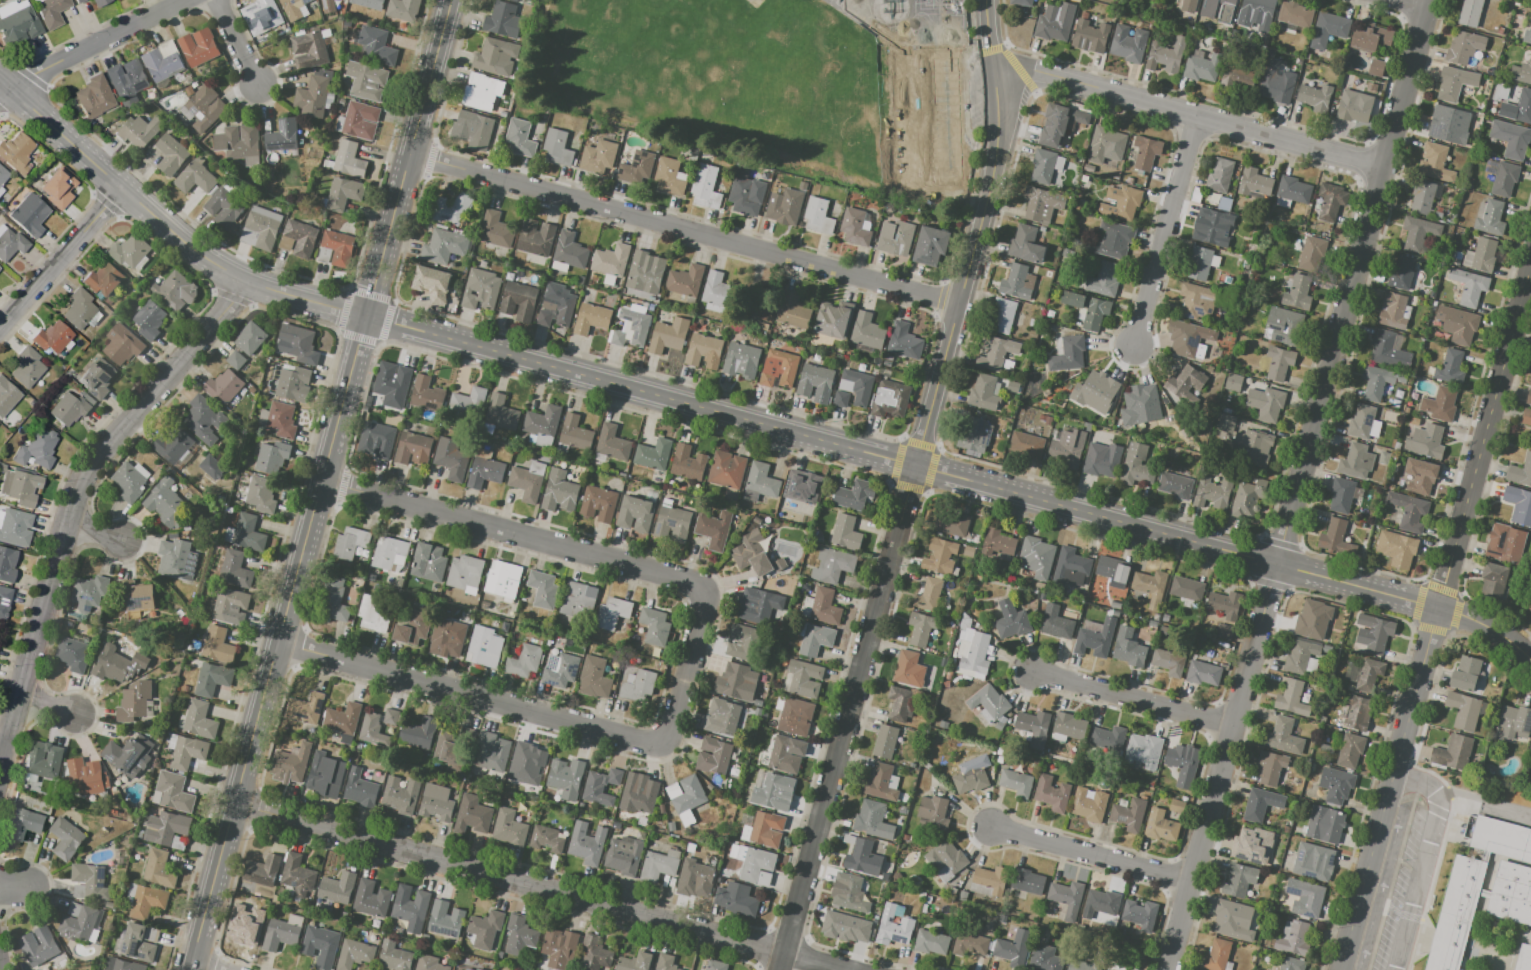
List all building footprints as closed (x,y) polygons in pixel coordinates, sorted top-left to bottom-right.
[(2,31),(0,32),(0,19),(2,18),(0,16),(0,7),(8,3),(10,8),(26,0),(36,19),(38,18),(45,31),(30,39),(26,31),(24,32),(27,38),(10,47),(2,31)] [(48,31),(32,0),(70,0),(73,5),(58,13),(64,24),(48,31)] [(97,8),(93,0),(112,0),(97,8)] [(239,9),(257,0),(274,0),(290,31),(278,37),(272,27),(253,37),(239,9)] [(291,23),(280,0),(312,0),(303,5),(304,6),(299,9),(303,17),(291,23)] [(324,13),(321,0),(334,0),(336,11),(324,13)] [(349,2),(350,0),(385,0),(382,11),(349,2)] [(385,15),(389,0),(402,0),(422,0),(415,23),(385,15)] [(490,17),(495,0),(499,0),(515,4),(510,21),(519,23),(515,38),(480,28),(484,15),(490,17)] [(1179,9),(1193,13),(1197,0),(1181,0),(1179,9)] [(1201,6),(1203,0),(1237,0),(1230,24),(1218,21),(1221,10),(1209,7),(1208,8),(1201,6)] [(1237,24),(1244,0),(1278,0),(1268,34),(1256,31),(1258,24),(1251,21),(1249,27),(1237,24)] [(1282,0),(1288,2),(1289,0),(1298,3),(1298,5),(1315,10),(1309,29),(1276,19),(1282,0)] [(1457,23),(1464,0),(1483,0),(1476,28),(1457,23)] [(1033,35),(1039,14),(1044,15),(1047,3),(1059,7),(1061,1),(1077,5),(1067,42),(1051,38),(1050,40),(1033,35)] [(1207,10),(1203,24),(1194,21),(1197,7),(1207,10)] [(1319,11),(1351,20),(1346,39),(1328,34),(1324,51),(1310,48),(1319,11)] [(1078,17),(1089,20),(1088,25),(1099,28),(1100,22),(1111,24),(1103,54),(1071,45),(1078,17)] [(1522,41),(1530,44),(1530,20),(1528,19),(1522,41)] [(1368,22),(1375,24),(1375,26),(1394,31),(1389,49),(1377,46),(1374,55),(1354,49),(1355,47),(1350,46),(1351,40),(1353,40),(1356,29),(1366,31),(1368,22)] [(1117,23),(1130,26),(1128,35),(1133,37),(1135,28),(1149,31),(1140,64),(1124,60),(1125,57),(1109,53),(1117,23)] [(362,24),(388,31),(384,45),(399,49),(394,67),(361,58),(365,45),(357,43),(362,24)] [(177,39),(190,33),(196,46),(198,45),(192,34),(209,26),(214,37),(213,38),(220,54),(191,68),(177,39)] [(1455,29),(1487,37),(1484,51),(1475,48),(1473,57),(1469,56),(1466,66),(1445,60),(1448,47),(1449,48),(1452,39),(1453,39),(1455,29)] [(290,37),(321,30),(329,62),(298,70),(295,57),(308,53),(308,51),(295,54),(290,37)] [(1152,40),(1162,42),(1161,46),(1172,49),(1176,34),(1188,37),(1177,75),(1164,71),(1165,65),(1157,63),(1155,72),(1144,69),(1147,57),(1152,40)] [(471,66),(475,53),(480,54),(486,36),(520,46),(516,58),(511,57),(509,63),(512,64),(508,77),(471,66)] [(141,56),(158,47),(157,46),(172,39),(186,68),(154,84),(141,56)] [(1182,76),(1187,55),(1193,57),(1195,49),(1205,52),(1203,59),(1210,61),(1212,52),(1222,55),(1215,82),(1199,78),(1198,80),(1182,76)] [(1528,64),(1530,54),(1530,84),(1508,78),(1512,64),(1520,67),(1522,62),(1528,64)] [(104,70),(118,63),(123,73),(125,73),(121,65),(137,57),(151,85),(134,93),(138,101),(123,109),(104,70)] [(349,60),(389,71),(385,87),(379,85),(379,87),(383,89),(379,103),(349,95),(354,77),(345,74),(349,60)] [(1221,82),(1251,89),(1256,68),(1227,61),(1221,82)] [(1443,65),(1481,74),(1477,87),(1462,84),(1457,104),(1437,99),(1441,82),(1438,81),(1443,65)] [(293,106),(296,87),(308,89),(310,74),(313,75),(314,71),(318,72),(319,68),(331,70),(322,118),(301,114),(302,107),(293,106)] [(1262,74),(1280,79),(1282,70),(1297,74),(1289,105),(1272,100),(1273,98),(1257,94),(1262,74)] [(471,71),(486,75),(485,76),(507,82),(503,99),(495,97),(491,112),(460,104),(465,85),(467,85),(471,71)] [(74,92),(86,86),(84,84),(89,82),(88,79),(101,72),(117,104),(102,112),(102,113),(88,120),(74,92)] [(1497,80),(1511,84),(1506,100),(1500,98),(1500,102),(1492,100),(1497,80)] [(202,135),(192,125),(197,119),(183,105),(206,82),(218,95),(217,96),(230,108),(202,135)] [(1300,84),(1321,89),(1322,83),(1334,86),(1326,116),(1312,113),(1314,106),(1295,101),(1300,84)] [(1522,86),(1530,89),(1530,125),(1498,115),(1501,101),(1516,105),(1522,86)] [(1341,96),(1372,104),(1367,124),(1352,120),(1352,122),(1336,117),(1341,96)] [(350,100),(381,108),(377,122),(363,118),(363,120),(377,124),(372,141),(341,132),(350,100)] [(1039,144),(1060,150),(1067,120),(1087,125),(1090,113),(1055,104),(1049,125),(1044,124),(1039,144)] [(1435,104),(1472,114),(1467,132),(1470,132),(1466,146),(1427,135),(1435,104)] [(460,108),(495,118),(486,153),(467,148),(472,129),(456,125),(460,108)] [(114,134),(130,116),(134,120),(138,115),(148,124),(156,114),(166,123),(140,151),(127,139),(124,142),(114,134)] [(511,117),(527,121),(529,115),(544,119),(540,136),(529,133),(527,139),(538,142),(534,158),(509,151),(511,143),(504,141),(511,117)] [(278,118),(296,116),(297,132),(296,132),(297,149),(266,151),(265,133),(279,132),(278,118)] [(1493,119),(1530,129),(1530,136),(1529,143),(1527,143),(1522,162),(1503,157),(1507,142),(1488,137),(1493,119)] [(224,127),(238,126),(239,140),(241,140),(240,126),(258,124),(261,165),(246,166),(245,158),(226,159),(226,150),(214,151),(213,134),(225,133),(224,127)] [(1096,124),(1112,128),(1112,131),(1127,135),(1123,154),(1106,150),(1103,162),(1089,158),(1092,146),(1091,146),(1096,124)] [(549,126),(569,132),(564,148),(575,151),(570,167),(540,158),(549,126)] [(22,177),(0,157),(0,141),(3,144),(7,140),(9,142),(20,131),(36,146),(26,157),(30,161),(26,164),(30,168),(22,177)] [(166,131),(191,153),(179,166),(180,166),(170,177),(157,166),(166,155),(154,145),(166,131)] [(1136,135),(1163,142),(1160,155),(1154,154),(1150,172),(1133,168),(1138,147),(1133,146),(1136,135)] [(341,138),(358,142),(354,157),(368,161),(363,178),(332,170),(341,138)] [(585,145),(595,148),(598,138),(619,144),(612,169),(605,167),(603,175),(578,168),(585,145)] [(1426,141),(1448,147),(1443,168),(1456,172),(1453,183),(1417,173),(1421,159),(1427,161),(1428,159),(1423,158),(1424,153),(1422,153),(1426,141)] [(1036,147),(1058,153),(1050,186),(1030,181),(1034,164),(1032,163),(1036,147)] [(620,163),(630,166),(635,148),(656,154),(650,177),(639,174),(636,184),(615,178),(620,163)] [(660,155),(680,161),(676,178),(687,181),(683,196),(658,190),(660,182),(654,180),(660,155)] [(1216,156),(1235,161),(1227,194),(1204,188),(1208,172),(1211,173),(1216,156)] [(172,182),(194,158),(194,159),(197,157),(203,162),(201,165),(219,180),(207,194),(195,182),(185,194),(172,182)] [(1499,161),(1520,167),(1516,182),(1513,182),(1509,198),(1491,193),(1499,161)] [(699,162),(719,168),(712,191),(723,194),(719,210),(693,202),(695,194),(690,192),(699,162)] [(11,175),(0,187),(0,165),(11,175)] [(1245,165),(1258,168),(1257,174),(1275,179),(1271,196),(1239,188),(1245,165)] [(41,188),(60,167),(76,182),(64,195),(70,200),(61,210),(46,197),(49,195),(41,188)] [(1282,174),(1298,179),(1298,181),(1313,185),(1308,204),(1276,196),(1282,174)] [(335,176),(366,185),(361,201),(347,197),(342,213),(326,208),(335,176)] [(735,176),(755,181),(750,199),(761,202),(757,217),(732,210),(735,202),(728,200),(735,176)] [(1416,178),(1437,184),(1437,185),(1442,186),(1439,199),(1434,197),(1428,217),(1410,211),(1414,195),(1412,194),(1416,178)] [(1321,181),(1344,188),(1343,191),(1350,193),(1346,207),(1340,205),(1335,224),(1319,219),(1323,202),(1322,197),(1317,196),(1321,181)] [(203,206),(222,185),(247,207),(228,228),(215,216),(222,208),(221,207),(214,216),(203,206)] [(1026,185),(1067,195),(1063,210),(1053,207),(1048,227),(1041,225),(1041,223),(1024,218),(1029,200),(1023,198),(1026,185)] [(1108,186),(1120,189),(1121,185),(1143,190),(1139,206),(1135,206),(1131,221),(1097,213),(1100,202),(1116,206),(1117,201),(1105,198),(1108,186)] [(771,191),(783,194),(785,187),(805,192),(796,227),(775,221),(776,220),(765,217),(771,191)] [(1200,190),(1197,201),(1191,200),(1194,188),(1200,190)] [(450,221),(442,219),(441,222),(431,219),(436,195),(447,197),(445,205),(451,206),(462,190),(475,200),(468,209),(467,208),(458,220),(461,222),(458,227),(450,221)] [(8,216),(30,191),(51,210),(38,224),(44,229),(35,239),(8,216)] [(809,195),(829,200),(825,216),(835,219),(831,235),(806,228),(808,219),(803,218),(809,195)] [(1220,196),(1233,199),(1230,211),(1217,208),(1220,196)] [(1481,201),(1486,203),(1488,198),(1504,202),(1499,221),(1506,223),(1502,236),(1473,228),(1481,201)] [(240,240),(250,210),(251,210),(253,204),(283,215),(271,251),(240,240)] [(846,206),(866,211),(862,229),(869,230),(865,246),(844,240),(846,232),(840,231),(846,206)] [(486,208),(500,212),(497,222),(515,226),(510,248),(478,240),(486,208)] [(1223,247),(1194,240),(1198,226),(1204,228),(1208,209),(1226,213),(1220,235),(1226,236),(1223,247)] [(1406,215),(1443,225),(1440,237),(1426,233),(1420,254),(1403,249),(1408,231),(1402,229),(1406,215)] [(524,217),(538,221),(536,230),(540,231),(542,222),(557,226),(548,258),(516,250),(524,217)] [(288,219),(319,229),(309,261),(292,255),(297,240),(282,235),(288,219)] [(1101,219),(1136,228),(1131,247),(1127,246),(1124,260),(1085,250),(1088,239),(1102,243),(1105,231),(1098,229),(1101,219)] [(883,221),(894,224),(895,220),(915,225),(907,257),(876,249),(883,221)] [(1018,222),(1037,227),(1033,243),(1045,246),(1041,263),(1007,255),(1011,238),(1014,239),(1018,222)] [(922,225),(952,233),(946,256),(941,255),(938,267),(913,261),(922,225)] [(419,257),(423,244),(429,246),(434,227),(469,236),(464,257),(450,253),(447,265),(419,257)] [(3,263),(0,260),(0,234),(6,228),(15,235),(17,232),(31,245),(22,254),(16,249),(3,263)] [(561,228),(576,232),(573,242),(582,244),(581,247),(590,249),(585,269),(569,264),(567,271),(552,267),(554,260),(553,260),(561,228)] [(320,245),(325,229),(356,238),(347,269),(331,264),(335,249),(320,245)] [(133,269),(124,261),(121,265),(107,252),(117,241),(121,245),(124,241),(126,242),(134,233),(152,249),(133,269)] [(1306,235),(1329,241),(1325,257),(1321,256),(1316,272),(1298,267),(1306,235)] [(1479,236),(1497,241),(1493,257),(1496,258),(1491,273),(1462,265),(1466,249),(1475,252),(1479,236)] [(595,249),(605,251),(605,249),(614,251),(616,241),(631,245),(622,278),(590,269),(595,249)] [(1193,245),(1214,250),(1206,281),(1184,276),(1193,245)] [(635,248),(648,252),(647,254),(667,259),(658,295),(625,286),(635,248)] [(1247,255),(1249,249),(1257,251),(1256,257),(1247,255)] [(1398,253),(1416,258),(1408,291),(1386,285),(1391,270),(1393,271),(1398,253)] [(1250,258),(1248,269),(1242,268),(1244,257),(1250,258)] [(1101,259),(1120,264),(1115,280),(1118,281),(1114,297),(1084,289),(1088,276),(1096,278),(1101,259)] [(126,277),(107,297),(99,290),(95,294),(82,281),(92,270),(95,273),(107,260),(126,277)] [(669,269),(679,272),(679,270),(688,272),(690,262),(705,266),(697,298),(664,290),(669,269)] [(997,292),(1001,278),(1007,280),(1011,262),(1028,266),(1027,273),(1036,275),(1032,290),(1032,289),(1029,300),(997,292)] [(418,264),(451,273),(443,307),(428,303),(431,291),(423,289),(422,291),(411,288),(418,264)] [(471,267),(496,274),(495,276),(502,278),(493,310),(480,306),(482,302),(478,301),(475,310),(460,305),(471,267)] [(1450,267),(1491,278),(1486,293),(1480,291),(1475,309),(1459,305),(1465,284),(1447,279),(1450,267)] [(709,268),(726,273),(723,283),(735,286),(729,308),(727,307),(726,313),(706,308),(707,302),(701,300),(709,268)] [(175,269),(192,284),(193,283),(198,287),(196,289),(197,291),(197,295),(195,299),(192,302),(189,303),(186,302),(176,314),(146,287),(152,280),(159,286),(175,269)] [(1294,273),(1311,277),(1306,296),(1312,297),(1308,310),(1280,303),(1283,292),(1289,293),(1294,273)] [(506,280),(539,289),(530,324),(516,320),(520,305),(514,304),(511,315),(498,312),(506,280)] [(1182,281),(1217,290),(1210,319),(1197,316),(1196,320),(1180,316),(1185,297),(1178,296),(1182,281)] [(99,310),(79,331),(62,315),(71,305),(69,304),(73,300),(69,297),(79,286),(93,298),(90,302),(99,310)] [(546,287),(577,295),(569,327),(556,324),(558,315),(552,313),(549,326),(536,323),(540,309),(541,309),(546,287)] [(783,289),(799,293),(796,302),(813,306),(807,329),(775,321),(783,289)] [(1063,290),(1085,296),(1085,295),(1112,302),(1108,315),(1103,314),(1098,333),(1081,329),(1087,307),(1083,306),(1082,308),(1059,302),(1063,290)] [(1385,291),(1408,297),(1402,318),(1408,320),(1405,330),(1377,322),(1385,291)] [(995,296),(1017,302),(1009,334),(991,330),(995,314),(991,313),(995,296)] [(150,298),(168,314),(162,321),(163,322),(157,329),(161,332),(151,343),(138,331),(141,327),(131,318),(150,298)] [(820,309),(826,311),(828,305),(837,307),(839,300),(854,304),(845,340),(815,333),(820,309)] [(581,302),(613,310),(608,329),(590,325),(587,336),(573,332),(581,302)] [(1438,304),(1480,316),(1475,332),(1472,331),(1470,336),(1472,336),(1469,347),(1450,342),(1452,334),(1441,331),(1444,322),(1434,319),(1438,304)] [(1271,305),(1306,314),(1304,323),(1297,347),(1270,340),(1273,329),(1266,327),(1271,305)] [(620,307),(623,308),(623,306),(637,310),(637,311),(652,315),(643,348),(630,344),(631,340),(625,339),(623,347),(610,344),(614,329),(624,331),(626,320),(618,318),(620,307)] [(858,308),(872,312),(868,327),(874,328),(876,321),(885,323),(879,349),(850,342),(858,308)] [(656,321),(672,325),(674,316),(690,320),(682,352),(666,348),(664,356),(648,352),(656,321)] [(75,334),(56,354),(48,347),(44,351),(31,339),(41,328),(44,331),(50,325),(51,326),(58,319),(75,334)] [(251,356),(234,342),(237,338),(236,337),(251,319),(269,335),(251,356)] [(894,319),(909,323),(907,333),(915,335),(914,337),(923,340),(919,359),(886,352),(894,319)] [(119,321),(147,346),(137,357),(134,353),(128,361),(126,359),(119,366),(101,350),(111,340),(106,335),(119,321)] [(283,322),(315,331),(311,344),(314,345),(312,350),(317,351),(313,365),(296,360),(297,355),(277,350),(280,339),(278,339),(283,322)] [(1173,354),(1177,337),(1180,338),(1184,322),(1218,331),(1216,341),(1200,337),(1199,343),(1207,346),(1203,360),(1195,357),(1195,360),(1173,354)] [(1375,327),(1398,333),(1394,348),(1413,354),(1408,371),(1369,360),(1373,344),(1370,343),(1375,327)] [(692,332),(725,340),(717,370),(705,367),(707,360),(700,358),(698,367),(684,363),(692,332)] [(987,334),(1021,343),(1018,355),(1005,351),(1003,358),(1014,361),(1011,374),(975,364),(977,355),(986,357),(988,349),(983,348),(987,334)] [(1054,337),(1083,334),(1085,351),(1082,351),(1083,368),(1048,371),(1047,356),(1056,355),(1054,337)] [(730,341),(762,349),(754,380),(741,377),(742,373),(737,372),(736,375),(722,371),(730,341)] [(28,390),(10,374),(19,364),(17,362),(20,358),(17,355),(27,344),(42,358),(38,361),(47,369),(28,390)] [(1269,345),(1276,346),(1275,347),(1289,351),(1289,350),(1297,352),(1294,366),(1288,364),(1283,383),(1266,379),(1272,357),(1266,356),(1269,345)] [(1432,378),(1435,367),(1442,368),(1448,347),(1464,352),(1459,371),(1465,373),(1462,386),(1432,378)] [(769,348),(800,356),(791,389),(778,385),(780,379),(775,377),(772,387),(759,384),(766,356),(767,357),(769,348)] [(238,370),(226,360),(236,349),(247,360),(238,370)] [(99,355),(118,372),(105,387),(109,391),(100,401),(77,380),(99,355)] [(380,361),(397,365),(393,379),(396,380),(399,366),(412,369),(405,400),(373,393),(380,361)] [(804,362),(835,370),(827,405),(813,401),(817,387),(813,386),(810,397),(795,393),(799,380),(800,380),(804,362)] [(273,365),(283,368),(285,363),(312,371),(308,384),(305,384),(304,385),(310,386),(305,403),(275,394),(275,395),(265,393),(265,391),(261,390),(265,375),(270,377),(273,365)] [(1186,364),(1187,363),(1199,372),(1200,371),(1209,377),(1198,393),(1184,383),(1175,395),(1162,385),(1170,375),(1176,379),(1186,364)] [(1365,364),(1395,372),(1395,371),(1407,375),(1404,383),(1396,381),(1395,384),(1385,381),(1379,403),(1363,399),(1368,380),(1361,378),(1365,364)] [(227,403),(219,395),(215,400),(201,388),(211,377),(214,380),(220,373),(222,375),(228,368),(245,383),(227,403)] [(843,368),(875,376),(866,408),(853,405),(856,393),(838,388),(843,368)] [(1084,403),(1082,405),(1067,396),(1076,381),(1082,385),(1091,369),(1098,372),(1099,370),(1104,373),(1103,376),(1106,378),(1107,376),(1120,384),(1103,414),(1084,403)] [(417,372),(431,376),(428,389),(432,390),(435,378),(448,382),(440,413),(409,404),(417,372)] [(978,372),(997,377),(993,394),(998,396),(994,411),(967,404),(971,387),(974,388),(978,372)] [(1228,373),(1243,376),(1240,391),(1225,388),(1228,373)] [(879,378),(911,386),(903,418),(888,414),(888,412),(886,411),(884,418),(870,414),(879,378)] [(22,395),(0,420),(0,386),(5,380),(22,395)] [(1009,380),(1020,383),(1017,394),(1006,392),(1009,380)] [(1251,381),(1262,383),(1260,391),(1264,392),(1266,386),(1288,392),(1283,409),(1280,408),(1275,423),(1258,419),(1261,408),(1245,404),(1251,381)] [(1123,392),(1139,390),(1138,386),(1154,384),(1157,406),(1126,411),(1123,392)] [(452,393),(469,397),(472,385),(486,389),(479,415),(449,407),(452,393)] [(1422,397),(1434,400),(1438,385),(1458,390),(1453,406),(1456,407),(1452,423),(1429,417),(1430,413),(1418,409),(1422,397)] [(1029,396),(1025,392),(1029,387),(1033,390),(1029,396)] [(836,390),(850,394),(846,408),(832,404),(836,390)] [(79,396),(93,408),(84,418),(80,415),(74,422),(73,420),(66,427),(49,411),(66,391),(75,400),(79,396)] [(492,391),(507,395),(504,406),(521,411),(515,431),(483,422),(492,391)] [(181,421),(191,411),(189,410),(192,406),(189,403),(199,392),(213,405),(210,408),(216,414),(219,411),(229,419),(219,430),(212,423),(209,426),(214,431),(212,432),(218,438),(210,448),(181,421)] [(266,427),(273,400),(295,406),(292,419),(294,420),(293,425),(297,426),(294,440),(276,435),(277,430),(266,427)] [(527,411),(544,415),(548,403),(562,407),(554,439),(522,430),(527,411)] [(1358,403),(1376,408),(1368,440),(1346,434),(1350,418),(1353,418),(1358,403)] [(1525,408),(1530,410),(1530,425),(1521,423),(1525,408)] [(567,411),(581,414),(577,426),(595,431),(589,450),(559,442),(567,411)] [(1221,412),(1237,416),(1232,436),(1216,432),(1221,412)] [(970,415),(986,419),(985,423),(993,425),(987,448),(976,446),(977,444),(963,440),(970,415)] [(1044,424),(1047,415),(1052,417),(1050,425),(1044,424)] [(1410,424),(1412,417),(1420,419),(1418,426),(1410,424)] [(365,420),(397,428),(388,461),(374,457),(377,445),(359,440),(365,420)] [(604,420),(618,424),(615,436),(633,441),(628,461),(595,453),(604,420)] [(195,441),(177,461),(172,457),(168,462),(151,446),(173,422),(195,441)] [(1403,451),(1406,438),(1411,439),(1414,427),(1425,430),(1427,422),(1444,426),(1436,459),(1403,451)] [(37,427),(48,432),(49,429),(57,433),(55,436),(58,437),(52,450),(54,451),(51,456),(55,458),(49,470),(32,462),(34,457),(30,455),(24,467),(12,461),(20,444),(22,445),(25,438),(30,440),(37,427)] [(1062,430),(1073,432),(1074,428),(1087,432),(1077,470),(1067,468),(1069,459),(1065,458),(1066,452),(1057,450),(1062,430)] [(1246,429),(1258,432),(1258,430),(1267,432),(1266,434),(1275,436),(1273,446),(1270,446),(1267,455),(1270,455),(1266,468),(1242,462),(1244,454),(1232,451),(1237,432),(1244,434),(1246,429)] [(402,430),(434,438),(426,466),(411,462),(413,455),(410,454),(407,465),(394,461),(402,430)] [(1013,430),(1046,439),(1040,460),(1007,451),(1013,430)] [(440,436),(460,441),(458,449),(469,452),(461,483),(447,479),(450,468),(433,464),(440,436)] [(638,443),(655,448),(658,437),(673,441),(664,471),(633,462),(638,443)] [(1351,440),(1369,445),(1367,452),(1376,455),(1369,480),(1336,471),(1339,458),(1346,460),(1351,440)] [(255,468),(262,442),(274,446),(275,441),(292,446),(287,459),(281,457),(276,474),(255,468)] [(678,441),(691,445),(688,457),(696,459),(697,453),(708,455),(702,481),(670,473),(678,441)] [(1087,450),(1106,455),(1109,443),(1122,447),(1114,478),(1099,474),(1098,476),(1082,472),(1087,450)] [(1129,445),(1144,449),(1140,465),(1149,468),(1145,484),(1133,481),(1132,485),(1119,482),(1129,445)] [(715,450),(732,454),(731,458),(733,458),(734,454),(747,458),(739,490),(707,482),(715,450)] [(1527,450),(1530,451),(1530,486),(1506,479),(1510,464),(1522,467),(1527,450)] [(466,486),(470,472),(471,472),(476,455),(506,464),(500,484),(483,479),(480,490),(466,486)] [(1412,458),(1440,466),(1436,479),(1432,478),(1427,496),(1410,491),(1414,476),(1408,474),(1412,458)] [(126,460),(147,480),(140,488),(144,491),(131,506),(119,495),(122,492),(119,489),(120,487),(110,477),(126,460)] [(507,485),(512,465),(529,470),(531,460),(547,464),(536,505),(522,501),(525,490),(507,485)] [(752,460),(770,464),(766,476),(782,480),(778,498),(759,493),(756,503),(743,499),(746,490),(745,489),(752,460)] [(18,499),(0,494),(0,490),(5,473),(0,472),(0,464),(7,465),(6,469),(12,471),(13,470),(40,477),(37,488),(35,487),(33,494),(37,495),(33,509),(16,505),(18,499)] [(551,466),(567,470),(564,480),(581,485),(573,513),(560,509),(561,504),(556,502),(554,511),(541,508),(549,477),(548,477),(551,466)] [(1163,471),(1194,480),(1188,501),(1173,497),(1173,494),(1158,490),(1163,471)] [(788,480),(803,484),(806,472),(822,476),(815,504),(784,497),(788,480)] [(142,503),(152,492),(151,491),(167,473),(175,481),(169,487),(186,503),(176,513),(185,520),(176,529),(173,526),(170,529),(158,518),(160,515),(154,510),(152,513),(142,503)] [(1201,475),(1211,478),(1209,482),(1221,485),(1224,473),(1235,476),(1225,513),(1211,510),(1214,502),(1206,500),(1204,507),(1192,503),(1195,494),(1196,495),(1201,475)] [(253,475),(269,480),(267,485),(276,488),(272,500),(275,501),(275,502),(277,503),(274,512),(271,512),(271,514),(256,509),(257,505),(245,502),(253,475)] [(1334,476),(1357,482),(1348,515),(1329,510),(1333,494),(1330,493),(1334,476)] [(854,477),(872,482),(871,485),(877,487),(874,498),(867,496),(863,512),(832,504),(837,486),(851,489),(854,477)] [(1239,480),(1247,482),(1247,483),(1254,485),(1256,479),(1271,483),(1266,499),(1258,497),(1256,505),(1258,505),(1259,506),(1260,507),(1260,508),(1260,509),(1260,511),(1259,512),(1257,512),(1256,512),(1255,512),(1254,511),(1252,521),(1230,515),(1239,480)] [(579,513),(587,484),(619,493),(611,524),(597,521),(600,510),(596,509),(593,517),(579,513)] [(1505,485),(1530,492),(1530,527),(1510,521),(1515,503),(1501,500),(1505,485)] [(1388,490),(1430,502),(1427,516),(1420,514),(1415,533),(1398,528),(1404,507),(1385,501),(1388,490)] [(624,494),(656,503),(648,534),(633,530),(636,519),(633,518),(630,529),(616,525),(624,494)] [(662,504),(693,513),(684,544),(670,540),(673,529),(669,528),(667,537),(653,533),(656,521),(657,521),(662,504)] [(939,508),(950,511),(949,514),(957,516),(958,512),(972,515),(966,537),(933,529),(939,508)] [(18,545),(0,540),(0,524),(3,512),(14,515),(16,510),(34,515),(30,529),(25,527),(24,533),(22,532),(18,545)] [(693,533),(699,510),(707,512),(706,515),(719,519),(722,510),(733,513),(722,553),(707,549),(711,538),(693,533)] [(240,511),(258,516),(254,531),(268,535),(264,551),(232,543),(240,511)] [(838,512),(856,516),(853,531),(864,534),(860,550),(830,542),(838,512)] [(752,520),(755,516),(762,520),(759,525),(752,520)] [(764,522),(766,516),(772,518),(771,524),(764,522)] [(1331,516),(1348,521),(1342,541),(1349,543),(1346,554),(1316,546),(1320,532),(1326,534),(1331,516)] [(1493,521),(1511,526),(1510,528),(1528,532),(1519,565),(1484,556),(1493,521)] [(988,525),(1001,529),(1000,533),(1018,538),(1013,555),(982,547),(988,525)] [(331,557),(337,534),(342,536),(345,526),(371,533),(367,549),(356,546),(352,562),(331,557)] [(729,551),(744,543),(741,537),(751,531),(751,530),(757,527),(764,538),(759,541),(764,551),(765,550),(771,563),(783,556),(789,566),(776,573),(774,570),(758,578),(751,564),(739,570),(729,551)] [(1381,529),(1420,540),(1415,555),(1413,555),(1408,571),(1390,565),(1392,557),(1383,554),(1383,552),(1375,550),(1381,529)] [(1025,534),(1041,539),(1040,541),(1057,546),(1047,582),(1033,579),(1035,571),(1021,567),(1024,557),(1019,556),(1025,534)] [(379,535),(410,543),(405,561),(404,565),(400,570),(396,571),(393,572),(390,571),(370,566),(379,535)] [(922,557),(929,559),(930,554),(933,555),(934,551),(928,550),(932,536),(960,543),(957,554),(952,553),(950,559),(955,560),(951,575),(920,567),(922,557)] [(158,573),(162,554),(157,553),(161,540),(173,543),(174,538),(191,542),(189,551),(199,553),(192,582),(158,573)] [(418,541),(443,548),(441,556),(448,558),(442,582),(410,574),(412,567),(414,567),(415,561),(414,561),(418,541)] [(963,554),(965,545),(976,547),(973,557),(963,554)] [(12,583),(0,580),(0,546),(18,551),(13,569),(16,570),(12,583)] [(227,547),(245,552),(241,567),(255,571),(251,589),(218,580),(227,547)] [(820,547),(828,549),(828,548),(858,556),(854,573),(840,570),(836,585),(810,578),(813,567),(818,568),(820,561),(817,560),(820,547)] [(1060,550),(1092,558),(1084,587),(1065,582),(1063,591),(1050,587),(1060,550)] [(453,557),(460,559),(461,555),(485,561),(478,587),(467,585),(465,590),(446,585),(453,557)] [(1100,555),(1122,560),(1121,564),(1130,566),(1125,585),(1114,582),(1112,587),(1104,585),(1106,577),(1095,574),(1100,555)] [(493,559),(523,567),(514,599),(484,590),(490,568),(491,568),(493,559)] [(1485,561),(1510,568),(1502,599),(1479,593),(1483,578),(1481,577),(1485,561)] [(531,569),(556,576),(554,584),(560,586),(553,611),(533,605),(537,588),(526,585),(531,569)] [(1135,571),(1153,576),(1155,570),(1167,573),(1161,598),(1130,589),(1135,571)] [(325,574),(345,579),(343,587),(345,587),(341,605),(351,607),(347,623),(328,618),(327,622),(314,618),(325,574)] [(71,600),(77,578),(89,581),(90,578),(95,580),(96,575),(110,579),(106,596),(102,595),(98,607),(92,606),(90,612),(86,614),(79,612),(77,608),(79,602),(71,600)] [(912,606),(915,592),(922,594),(927,575),(944,580),(935,612),(912,606)] [(1173,575),(1205,583),(1201,602),(1169,593),(1173,575)] [(568,580),(592,586),(590,594),(596,596),(593,609),(581,606),(578,618),(559,612),(568,580)] [(154,609),(153,584),(125,585),(126,619),(140,618),(140,609),(154,609)] [(818,585),(835,589),(831,605),(842,608),(838,625),(809,618),(818,585)] [(1,621),(0,621),(0,586),(13,589),(6,619),(4,620),(1,621)] [(251,595),(247,610),(240,608),(239,611),(246,613),(242,626),(211,617),(220,586),(251,595)] [(740,601),(736,618),(766,626),(775,595),(756,590),(753,604),(740,601)] [(1209,591),(1228,596),(1230,590),(1242,593),(1235,616),(1205,609),(1209,591)] [(363,593),(383,598),(379,614),(390,617),(386,633),(360,626),(363,617),(357,615),(363,593)] [(600,604),(605,605),(608,596),(633,603),(629,618),(618,615),(613,632),(594,627),(600,604)] [(994,621),(1004,617),(997,601),(1010,596),(1016,612),(1024,609),(1033,629),(1017,636),(1016,633),(1001,639),(994,621)] [(1305,598),(1324,603),(1319,620),(1326,622),(1323,637),(1294,629),(1298,613),(1301,614),(1305,598)] [(1047,601),(1060,604),(1057,616),(1075,621),(1070,639),(1039,631),(1047,601)] [(642,606),(666,613),(664,621),(671,623),(664,647),(644,642),(648,626),(637,623),(642,606)] [(396,623),(408,626),(412,609),(433,614),(426,640),(420,638),(418,646),(392,639),(396,623)] [(911,611),(940,618),(937,629),(932,627),(926,648),(909,644),(913,626),(907,625),(911,611)] [(963,612),(972,619),(969,633),(958,630),(963,612)] [(1359,612),(1396,622),(1393,636),(1386,634),(1381,656),(1364,652),(1366,644),(1355,641),(1359,627),(1370,630),(1371,628),(1355,624),(1359,612)] [(1079,627),(1101,632),(1106,614),(1117,618),(1106,659),(1092,655),(1094,649),(1086,647),(1084,655),(1072,652),(1079,627)] [(437,617),(468,625),(459,658),(447,655),(447,657),(428,652),(437,617)] [(725,654),(754,662),(763,631),(733,622),(729,638),(737,641),(737,643),(733,642),(732,643),(728,642),(725,654)] [(210,623),(228,628),(224,642),(237,646),(232,664),(200,655),(210,623)] [(1219,623),(1234,627),(1231,640),(1215,636),(1219,623)] [(475,624),(495,630),(494,635),(505,638),(497,669),(465,661),(475,624)] [(807,624),(821,627),(822,626),(837,630),(832,647),(819,644),(815,658),(799,654),(807,624)] [(1120,624),(1134,627),(1131,640),(1138,642),(1137,645),(1148,648),(1142,669),(1127,665),(1128,662),(1111,657),(1120,624)] [(974,630),(991,635),(984,660),(990,661),(987,675),(975,672),(974,677),(955,672),(957,665),(958,666),(961,656),(967,658),(974,630)] [(61,636),(89,645),(85,656),(89,657),(83,675),(69,670),(71,666),(66,665),(67,662),(54,658),(61,636)] [(1294,638),(1322,646),(1319,656),(1310,654),(1304,676),(1283,670),(1287,654),(1290,655),(1294,638)] [(508,656),(518,659),(523,642),(543,647),(536,674),(530,672),(528,679),(503,672),(508,656)] [(90,673),(98,657),(103,660),(109,648),(134,661),(122,683),(114,679),(113,680),(105,676),(103,680),(90,673)] [(900,648),(919,653),(916,664),(927,666),(921,688),(892,681),(900,648)] [(1154,648),(1186,656),(1180,679),(1167,676),(1169,670),(1150,665),(1154,648)] [(541,683),(545,667),(556,669),(560,652),(580,658),(574,682),(567,681),(565,689),(541,683)] [(923,660),(925,653),(931,654),(929,661),(923,660)] [(586,654),(607,659),(602,677),(613,680),(608,698),(596,695),(596,697),(578,692),(581,679),(580,679),(586,654)] [(1461,654),(1483,660),(1473,693),(1449,686),(1454,669),(1457,670),(1461,654)] [(1363,657),(1387,663),(1384,675),(1373,672),(1372,677),(1376,678),(1372,694),(1354,689),(1356,682),(1344,679),(1349,662),(1361,665),(1363,657)] [(790,658),(825,667),(822,679),(810,676),(809,680),(821,683),(817,699),(789,692),(793,675),(787,673),(790,658)] [(1191,659),(1222,667),(1217,686),(1201,682),(1200,685),(1185,681),(1191,659)] [(203,662),(219,666),(220,665),(235,670),(230,687),(216,683),(211,699),(194,693),(203,662)] [(713,691),(717,675),(730,678),(734,662),(753,667),(750,679),(758,681),(752,702),(713,691)] [(637,668),(657,673),(651,695),(645,694),(643,701),(634,698),(633,701),(618,697),(622,681),(626,682),(629,673),(635,675),(637,668)] [(1288,677),(1304,682),(1298,702),(1312,705),(1309,717),(1273,707),(1277,694),(1283,695),(1288,677)] [(116,722),(116,707),(121,707),(121,698),(123,698),(123,689),(129,689),(129,686),(140,680),(152,680),(152,699),(146,699),(146,717),(134,717),(134,722),(116,722)] [(989,682),(999,695),(1002,693),(1013,706),(990,724),(980,712),(984,708),(980,703),(972,710),(965,702),(989,682)] [(890,685),(913,691),(904,724),(888,720),(894,700),(887,698),(890,685)] [(284,717),(289,697),(307,702),(310,690),(325,694),(317,726),(284,717)] [(1448,690),(1483,700),(1474,733),(1452,727),(1457,709),(1444,705),(1448,690)] [(1348,694),(1374,700),(1365,733),(1344,727),(1349,711),(1350,712),(1352,705),(1346,704),(1348,694)] [(740,738),(703,729),(707,715),(714,716),(714,715),(708,714),(713,696),(727,700),(727,702),(748,707),(740,738)] [(785,696),(815,704),(807,737),(777,729),(785,696)] [(183,730),(191,698),(209,702),(205,718),(219,721),(215,738),(183,730)] [(754,705),(755,698),(763,700),(762,707),(754,705)] [(321,728),(326,708),(345,713),(348,700),(362,704),(353,736),(321,728)] [(1518,706),(1530,709),(1530,726),(1527,743),(1516,740),(1515,743),(1494,738),(1503,704),(1518,708),(1518,706)] [(756,707),(763,709),(761,717),(754,715),(756,707)] [(366,711),(384,716),(386,708),(401,712),(392,744),(360,735),(366,711)] [(1018,711),(1036,715),(1037,710),(1051,713),(1046,734),(1047,734),(1043,751),(1029,747),(1032,733),(1013,728),(1018,711)] [(1057,710),(1073,715),(1073,718),(1087,721),(1083,740),(1052,732),(1057,710)] [(403,722),(421,726),(424,714),(438,718),(430,750),(397,742),(403,722)] [(1265,731),(1272,733),(1277,714),(1294,718),(1289,735),(1305,739),(1301,755),(1261,745),(1265,731)] [(939,727),(941,720),(949,722),(947,729),(939,727)] [(880,723),(899,728),(891,759),(872,754),(880,723)] [(1093,726),(1112,731),(1113,725),(1126,728),(1120,752),(1088,744),(1093,726)] [(440,756),(444,739),(459,743),(463,728),(476,731),(468,763),(440,756)] [(482,730),(498,735),(497,739),(509,742),(508,748),(511,749),(503,775),(471,765),(482,730)] [(349,745),(352,736),(334,731),(331,739),(349,745)] [(1345,732),(1366,738),(1362,754),(1359,753),(1355,770),(1336,765),(1345,732)] [(1450,732),(1474,738),(1465,771),(1428,762),(1433,746),(1446,749),(1450,732)] [(100,754),(111,740),(123,749),(131,739),(134,740),(139,733),(154,744),(147,754),(151,757),(146,764),(146,765),(142,770),(140,769),(133,779),(100,754)] [(209,743),(205,760),(190,756),(186,772),(163,766),(172,733),(209,743)] [(1131,733),(1145,737),(1145,734),(1163,739),(1154,772),(1144,769),(1145,763),(1132,759),(1132,762),(1123,760),(1131,733)] [(776,734),(794,738),(790,754),(801,757),(796,775),(767,767),(776,734)] [(704,736),(733,743),(729,761),(745,765),(741,780),(725,776),(725,775),(710,771),(709,772),(694,768),(699,750),(714,754),(714,753),(700,749),(704,736)] [(517,739),(532,744),(531,745),(537,746),(536,748),(547,751),(543,766),(539,765),(537,773),(540,773),(537,786),(507,778),(517,739)] [(24,772),(28,755),(27,755),(30,740),(46,743),(46,741),(53,743),(53,744),(64,747),(57,779),(24,772)] [(275,749),(298,756),(302,740),(312,743),(301,783),(290,780),(289,782),(289,783),(273,778),(274,773),(269,772),(275,749)] [(1168,747),(1174,748),(1175,744),(1186,747),(1187,744),(1193,745),(1193,747),(1203,750),(1191,790),(1175,785),(1179,768),(1163,764),(1168,747)] [(316,749),(327,752),(323,768),(330,770),(332,762),(346,766),(337,797),(326,794),(328,787),(322,786),(321,788),(317,787),(317,789),(306,786),(316,749)] [(1261,750),(1289,757),(1286,767),(1281,766),(1275,787),(1259,783),(1261,776),(1254,775),(1261,750)] [(66,759),(83,756),(84,766),(86,766),(86,762),(99,760),(102,772),(106,771),(106,776),(107,775),(109,786),(104,787),(105,791),(73,797),(66,759)] [(553,758),(568,762),(567,766),(570,767),(572,758),(586,762),(575,802),(560,798),(563,790),(546,786),(551,766),(553,758)] [(877,761),(893,765),(887,787),(894,789),(891,800),(862,793),(866,779),(872,781),(877,761)] [(951,777),(982,764),(991,785),(978,790),(975,784),(957,791),(951,777)] [(352,766),(362,768),(359,779),(380,785),(374,806),(343,798),(352,766)] [(1324,766),(1357,775),(1353,789),(1350,788),(1347,799),(1343,798),(1341,805),(1324,801),(1328,789),(1318,786),(1324,766)] [(589,770),(608,775),(610,767),(623,770),(619,785),(607,782),(607,785),(605,785),(603,793),(616,796),(613,807),(582,799),(589,770)] [(1002,768),(1034,777),(1028,801),(1015,797),(1017,790),(998,785),(1002,768)] [(161,769),(185,776),(181,792),(196,795),(191,813),(176,809),(176,808),(153,802),(161,769)] [(761,771),(781,776),(782,775),(795,779),(791,796),(783,794),(782,796),(791,798),(787,811),(759,804),(759,803),(750,800),(753,787),(757,788),(761,771)] [(665,787),(677,781),(683,793),(684,792),(679,780),(695,773),(707,801),(689,809),(695,821),(682,827),(665,787)] [(1040,773),(1053,776),(1051,786),(1059,788),(1061,782),(1072,785),(1064,815),(1051,811),(1053,805),(1033,799),(1040,773)] [(388,774),(401,778),(399,787),(406,789),(408,777),(421,781),(412,817),(398,813),(399,810),(380,805),(388,774)] [(624,785),(644,790),(647,778),(660,781),(652,814),(619,805),(624,785)] [(427,782),(451,789),(448,799),(455,801),(449,823),(441,821),(442,816),(430,813),(429,818),(418,815),(427,782)] [(1252,787),(1270,792),(1261,823),(1243,818),(1252,787)] [(463,792),(480,797),(477,805),(493,809),(487,834),(473,830),(474,827),(466,825),(464,834),(454,831),(463,792)] [(1075,794),(1107,803),(1101,824),(1086,820),(1087,817),(1070,813),(1075,794)] [(922,796),(931,798),(932,795),(950,800),(943,825),(916,818),(922,796)] [(1112,803),(1129,807),(1131,796),(1146,800),(1138,834),(1125,831),(1127,824),(1108,820),(1112,803)] [(863,798),(882,803),(874,835),(852,829),(856,813),(859,814),(863,798)] [(1169,809),(1171,799),(1186,802),(1183,813),(1169,809)] [(1313,804),(1346,812),(1343,821),(1345,822),(1344,828),(1342,827),(1337,844),(1304,835),(1313,804)] [(500,805),(516,810),(513,820),(530,825),(523,850),(509,846),(510,841),(492,836),(500,805)] [(15,806),(46,816),(41,834),(26,829),(22,842),(6,837),(15,806)] [(1151,806),(1165,809),(1162,818),(1180,823),(1175,841),(1159,837),(1159,839),(1143,835),(1151,806)] [(161,810),(178,815),(178,814),(192,818),(187,835),(174,832),(170,847),(143,840),(150,814),(159,817),(161,810)] [(757,810),(772,814),(772,813),(786,817),(782,831),(770,827),(769,829),(782,832),(777,849),(763,845),(764,844),(749,840),(757,810)] [(1476,814),(1530,829),(1530,863),(1467,845),(1476,814)] [(60,815),(87,836),(67,862),(52,851),(61,839),(49,830),(60,815)] [(576,819),(588,822),(584,835),(594,837),(598,825),(608,828),(598,867),(584,863),(585,858),(567,853),(576,819)] [(668,831),(667,822),(674,821),(676,830),(668,831)] [(535,824),(558,830),(557,836),(565,839),(561,854),(551,851),(552,848),(542,845),(541,848),(529,845),(535,824)] [(1241,824),(1265,830),(1255,863),(1238,859),(1244,839),(1237,837),(1241,824)] [(854,844),(842,841),(845,833),(856,836),(854,844)] [(611,837),(621,839),(622,835),(645,841),(635,878),(620,874),(621,871),(603,866),(611,837)] [(845,853),(852,855),(857,837),(873,841),(870,853),(883,856),(878,876),(842,867),(845,853)] [(933,850),(947,838),(957,850),(959,849),(970,862),(954,875),(933,850)] [(1314,844),(1330,848),(1324,868),(1330,870),(1327,882),(1292,873),(1299,849),(1312,852),(1314,844)] [(151,846),(169,851),(164,869),(178,873),(174,889),(142,881),(151,846)] [(748,846),(777,854),(773,871),(761,868),(760,870),(772,873),(768,887),(739,880),(748,846)] [(647,850),(667,856),(669,848),(681,851),(674,877),(658,873),(657,879),(640,875),(647,850)] [(288,851),(303,854),(300,867),(317,871),(312,891),(307,890),(305,899),(293,896),(295,887),(280,883),(288,851)] [(246,859),(265,863),(267,852),(281,856),(273,887),(241,879),(246,859)] [(1486,862),(1456,969),(1423,969),(1455,854),(1486,862)] [(1499,858),(1530,867),(1530,925),(1484,912),(1499,858)] [(685,860),(715,868),(708,898),(692,894),(695,881),(681,877),(685,860)] [(1231,862),(1259,869),(1255,885),(1248,883),(1244,899),(1221,893),(1222,891),(1222,890),(1221,889),(1221,888),(1222,887),(1222,886),(1224,885),(1224,883),(1227,884),(1229,878),(1227,877),(1231,862)] [(85,897),(85,882),(71,882),(72,863),(88,864),(88,865),(105,866),(104,888),(110,888),(110,900),(100,900),(100,898),(85,897)] [(975,867),(994,872),(996,865),(1009,869),(1002,897),(992,895),(993,888),(971,883),(975,867)] [(1015,866),(1031,870),(1031,873),(1046,877),(1041,895),(1010,887),(1015,866)] [(322,876),(339,881),(342,869),(357,873),(348,905),(317,897),(322,876)] [(837,871),(863,877),(858,899),(871,902),(868,913),(831,904),(835,890),(841,892),(843,884),(834,882),(837,871)] [(361,877),(375,880),(372,893),(377,895),(379,887),(392,891),(384,918),(352,909),(361,877)] [(1297,879),(1326,887),(1320,908),(1328,910),(1325,922),(1290,912),(1292,903),(1301,906),(1302,903),(1298,902),(1299,896),(1293,894),(1297,879)] [(1051,882),(1070,887),(1072,881),(1085,884),(1079,909),(1046,901),(1051,882)] [(399,883),(411,885),(408,900),(414,901),(417,889),(432,893),(420,935),(404,930),(407,920),(390,916),(399,883)] [(138,884),(169,892),(164,910),(151,906),(147,920),(130,915),(138,884)] [(718,886),(733,890),(733,892),(760,899),(754,919),(725,911),(725,908),(713,905),(718,886)] [(1089,890),(1105,894),(1106,890),(1121,894),(1116,916),(1084,908),(1089,890)] [(435,898),(450,902),(448,909),(452,910),(453,907),(466,911),(459,937),(425,929),(435,898)] [(1125,899),(1137,902),(1136,905),(1143,907),(1145,901),(1158,904),(1153,927),(1121,919),(1125,899)] [(1227,900),(1243,904),(1237,926),(1244,928),(1241,940),(1226,936),(1226,934),(1212,930),(1215,917),(1222,919),(1227,900)] [(886,901),(897,904),(892,922),(899,924),(902,916),(915,920),(908,945),(890,940),(888,946),(875,943),(886,901)] [(100,911),(88,942),(57,930),(64,913),(78,919),(84,904),(100,911)] [(235,905),(266,913),(258,945),(243,941),(247,929),(229,924),(235,905)] [(490,909),(505,913),(500,931),(496,930),(490,951),(472,946),(476,935),(466,932),(470,916),(483,919),(484,916),(488,917),(490,909)] [(830,911),(872,922),(866,944),(841,937),(842,934),(825,930),(830,911)] [(511,913),(526,917),(524,924),(529,925),(528,928),(538,931),(534,948),(524,945),(521,957),(505,952),(510,931),(506,930),(511,913)] [(261,949),(266,932),(267,932),(271,917),(302,925),(296,946),(279,941),(276,953),(261,949)] [(1293,919),(1310,923),(1305,943),(1309,944),(1306,957),(1273,948),(1276,936),(1281,938),(1286,920),(1292,922),(1293,919)] [(130,921),(147,926),(143,941),(157,945),(152,962),(121,954),(130,921)] [(985,929),(987,921),(994,923),(991,931),(985,929)] [(17,939),(31,931),(38,945),(41,943),(34,930),(46,924),(61,952),(32,968),(17,939)] [(308,924),(340,933),(330,969),(314,966),(317,956),(319,956),(321,949),(314,947),(312,956),(300,953),(308,924)] [(580,934),(570,969),(561,969),(546,966),(549,955),(541,953),(547,927),(564,931),(564,929),(580,934)] [(996,938),(1013,943),(1017,927),(1033,931),(1023,969),(1009,966),(1011,960),(992,955),(996,938)] [(919,928),(951,936),(946,955),(928,951),(927,953),(913,949),(919,928)] [(958,929),(990,938),(985,957),(967,953),(966,957),(952,953),(958,929)] [(601,965),(600,969),(580,969),(585,950),(581,949),(585,934),(599,937),(598,944),(603,945),(602,948),(614,952),(610,967),(601,965)] [(350,966),(349,969),(334,969),(344,938),(377,947),(373,963),(360,960),(358,968),(350,966)] [(415,953),(410,969),(395,969),(378,965),(384,938),(395,940),(394,948),(415,953)] [(1231,942),(1224,969),(1209,969),(1202,968),(1206,952),(1209,953),(1213,938),(1231,942)] [(1065,958),(1062,969),(1031,969),(1027,969),(1035,942),(1056,948),(1054,955),(1065,958)] [(1520,945),(1530,948),(1530,969),(1513,969),(1520,945)] [(654,955),(650,969),(616,969),(619,956),(632,959),(632,956),(637,957),(639,951),(654,955)] [(677,968),(684,969),(655,969),(660,952),(674,956),(672,964),(677,966),(677,968)] [(451,967),(450,969),(415,969),(420,953),(440,958),(438,963),(451,967)] [(1306,961),(1303,969),(1279,969),(1283,955),(1306,961)] [(147,966),(146,969),(104,969),(108,956),(147,966)] [(1104,960),(1102,969),(1068,969),(1071,959),(1091,965),(1093,957),(1104,960)] [(729,964),(727,969),(706,969),(709,958),(729,964)] [(468,968),(476,969),(455,969),(457,962),(469,965),(468,968)]
